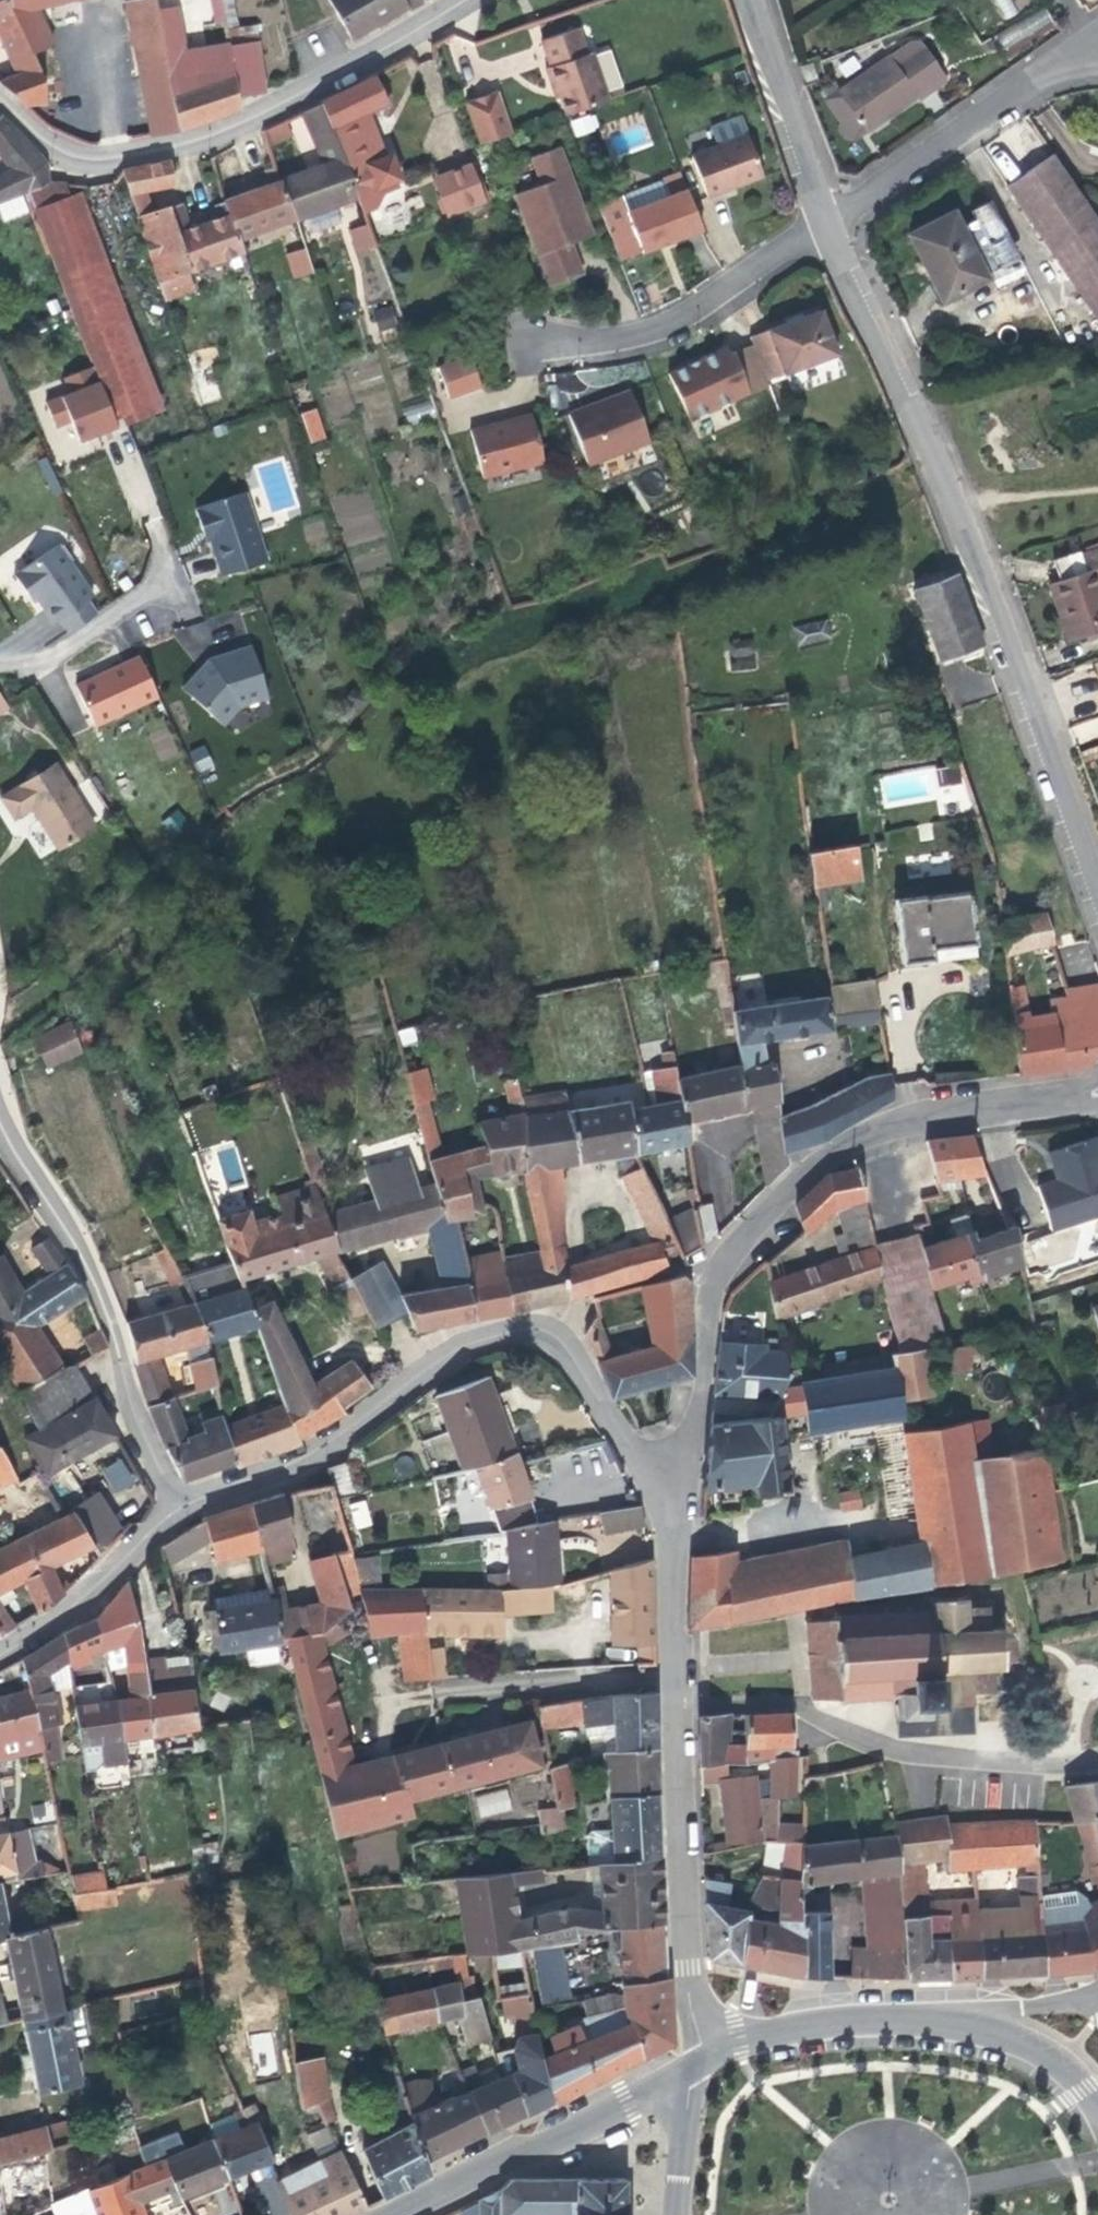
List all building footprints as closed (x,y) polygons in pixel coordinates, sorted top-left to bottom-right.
[(16,73),(0,80),(0,85),(22,104),(43,104),(35,65),(30,52),(13,0),(0,0),(0,39),(16,73)] [(30,52),(49,47),(54,42),(37,7),(63,2),(70,0),(13,0),(30,52)] [(131,3),(128,3),(131,19),(157,14),(157,10),(155,0),(130,0),(131,3)] [(225,22),(220,0),(213,0),(217,23),(225,22)] [(226,29),(237,27),(233,0),(220,0),(225,22),(226,29)] [(409,10),(424,1),(424,0),(328,0),(351,39),(407,7),(409,10)] [(1002,21),(1017,14),(1010,0),(993,0),(1002,21)] [(179,130),(239,110),(237,96),(230,47),(229,43),(204,48),(209,81),(192,84),(185,51),(176,6),(157,10),(157,14),(163,46),(168,73),(179,130)] [(1048,11),(997,30),(1005,52),(1056,33),(1048,11)] [(137,52),(163,46),(157,14),(131,19),(137,52)] [(229,43),(230,47),(259,42),(256,24),(237,27),(226,29),(229,43)] [(579,28),(542,40),(552,68),(546,69),(552,87),(557,86),(561,97),(567,115),(609,100),(592,52),(588,54),(579,28)] [(237,96),(265,91),(259,42),(230,47),(237,96)] [(911,42),(825,100),(840,122),(839,130),(844,138),(854,140),(917,95),(920,99),(947,79),(920,43),(911,42)] [(168,73),(163,46),(137,52),(142,78),(168,73)] [(185,51),(192,84),(209,81),(204,48),(185,51)] [(598,52),(606,91),(621,87),(613,49),(598,52)] [(811,63),(800,66),(805,81),(816,77),(811,63)] [(152,135),(179,130),(168,73),(142,78),(152,135)] [(374,74),(356,85),(337,94),(323,101),(334,133),(359,195),(364,211),(375,206),(381,193),(378,187),(395,180),(401,179),(391,154),(385,156),(379,159),(368,129),(370,119),(367,110),(386,102),(374,74)] [(556,98),(561,97),(557,86),(552,87),(556,98)] [(497,93),(466,103),(480,144),(510,134),(497,93)] [(297,218),(359,195),(334,133),(323,101),(319,102),(320,104),(302,112),(323,162),(281,179),(297,218)] [(570,120),(575,136),(600,130),(595,113),(570,120)] [(26,193),(48,181),(48,163),(3,115),(0,118),(0,157),(11,172),(0,178),(0,203),(26,193)] [(379,159),(385,156),(370,119),(368,129),(379,159)] [(264,129),(269,146),(288,137),(281,121),(264,129)] [(748,135),(692,155),(708,197),(764,177),(748,135)] [(559,147),(532,157),(543,184),(516,194),(552,287),(583,275),(575,253),(565,257),(562,247),(571,243),(593,235),(559,147)] [(1053,154),(1007,185),(1097,318),(1097,220),(1053,154)] [(430,177),(446,218),(489,201),(472,160),(430,177)] [(129,191),(145,188),(173,182),(168,161),(122,170),(129,191)] [(223,202),(239,239),(290,221),(297,218),(281,179),(278,180),(274,167),(265,170),(269,183),(223,200),(223,202)] [(664,178),(671,196),(687,190),(680,171),(664,178)] [(381,193),(398,186),(395,180),(378,187),(381,193)] [(619,260),(642,252),(627,213),(668,197),(661,180),(598,204),(619,260)] [(48,181),(26,193),(70,308),(117,425),(163,408),(81,193),(72,196),(65,183),(48,181)] [(129,191),(138,218),(153,213),(145,188),(129,191)] [(668,197),(627,213),(642,252),(702,229),(687,190),(671,196),(668,197)] [(2,221),(28,214),(23,198),(0,204),(0,213),(2,221)] [(953,213),(909,235),(943,301),(987,279),(984,274),(1018,256),(990,201),(970,211),(975,221),(960,227),(953,213)] [(166,209),(188,269),(243,250),(239,239),(223,202),(214,205),(219,220),(188,230),(179,204),(166,209)] [(166,209),(153,213),(138,218),(159,279),(186,270),(188,269),(166,209)] [(369,224),(352,230),(359,253),(376,247),(369,224)] [(571,243),(562,247),(565,257),(575,253),(571,243)] [(307,247),(286,253),(293,279),(314,273),(307,247)] [(159,279),(165,298),(192,288),(186,270),(159,279)] [(380,331),(395,326),(389,306),(373,311),(380,331)] [(753,344),(766,379),(837,354),(821,310),(750,336),(753,344)] [(726,346),(670,375),(691,420),(748,391),(768,384),(766,379),(753,344),(729,351),(726,346)] [(451,398),(482,387),(471,356),(439,368),(451,398)] [(222,399),(209,364),(190,370),(202,406),(222,399)] [(589,464),(650,440),(631,390),(569,414),(589,464)] [(404,407),(408,421),(435,415),(432,400),(404,407)] [(309,443),(324,438),(314,409),(300,414),(309,443)] [(484,477),(544,462),(531,414),(508,420),(508,423),(496,425),(495,423),(472,430),(484,477)] [(197,507),(220,577),(269,561),(246,491),(197,507)] [(461,513),(472,509),(466,494),(455,497),(461,513)] [(57,544),(14,574),(27,593),(31,590),(37,598),(54,623),(60,619),(69,632),(96,614),(87,600),(93,596),(57,544)] [(1097,567),(1097,548),(1054,563),(1059,580),(1049,583),(1070,641),(1087,635),(1090,641),(1097,638),(1097,569),(1097,567)] [(983,646),(956,574),(916,589),(942,661),(983,646)] [(33,601),(37,598),(31,590),(27,593),(33,601)] [(800,646),(832,638),(827,619),(796,628),(800,646)] [(752,641),(731,644),(733,655),(754,652),(752,641)] [(267,696),(251,645),(221,656),(222,659),(211,662),(204,670),(201,667),(182,688),(221,724),(238,704),(267,696)] [(139,656),(75,685),(94,726),(158,696),(139,656)] [(209,659),(201,667),(204,670),(211,662),(222,659),(221,656),(209,659)] [(347,694),(350,703),(359,704),(364,698),(361,690),(354,688),(347,694)] [(205,745),(189,751),(199,775),(215,768),(205,745)] [(57,847),(93,825),(55,764),(2,797),(15,817),(32,806),(57,847)] [(808,855),(812,884),(815,884),(861,877),(855,847),(808,855)] [(823,885),(815,887),(818,907),(826,906),(823,885)] [(930,948),(974,943),(967,892),(894,899),(901,962),(931,959),(930,948)] [(1043,912),(1000,923),(1004,954),(1050,944),(1043,912)] [(974,943),(930,948),(931,959),(975,954),(974,943)] [(834,1014),(848,1012),(855,1011),(878,1009),(874,979),(830,986),(834,1014)] [(1015,1027),(1013,1027),(1020,1075),(1090,1066),(1097,1053),(1097,985),(1064,991),(1066,997),(1049,1000),(1051,1014),(1053,1021),(1030,1024),(1029,1017),(1022,985),(1009,987),(1015,1027)] [(824,997),(733,1010),(731,1010),(740,1064),(741,1069),(765,1063),(759,1040),(830,1029),(824,997)] [(866,1025),(879,1023),(880,1023),(878,1009),(855,1011),(856,1020),(865,1019),(866,1025)] [(849,1021),(848,1012),(834,1014),(835,1023),(849,1021)] [(1029,1017),(1030,1024),(1053,1021),(1051,1014),(1029,1017)] [(48,1065),(81,1049),(71,1022),(35,1039),(48,1065)] [(662,1051),(664,1067),(675,1065),(672,1050),(662,1051)] [(786,1153),(778,1117),(775,1102),(779,1101),(772,1061),(765,1063),(741,1069),(740,1064),(705,1072),(704,1065),(695,1067),(697,1074),(677,1078),(689,1142),(699,1141),(695,1119),(753,1107),(766,1187),(789,1163),(787,1152),(786,1153)] [(648,1105),(630,1108),(636,1152),(655,1148),(657,1155),(668,1152),(667,1147),(689,1142),(677,1078),(675,1065),(664,1067),(640,1072),(648,1105)] [(430,1098),(421,1067),(414,1069),(403,1072),(412,1103),(424,1100),(430,1098)] [(786,1153),(787,1152),(824,1141),(892,1099),(892,1085),(889,1074),(868,1076),(823,1100),(778,1117),(786,1153)] [(477,1121),(483,1144),(490,1174),(523,1169),(524,1169),(524,1115),(524,1113),(520,1095),(516,1077),(503,1081),(511,1115),(477,1121)] [(520,1095),(524,1113),(524,1115),(567,1109),(564,1089),(520,1095)] [(412,1103),(422,1137),(433,1133),(424,1100),(412,1103)] [(524,1115),(524,1169),(523,1169),(525,1192),(539,1249),(564,1244),(560,1164),(636,1152),(630,1108),(629,1100),(567,1109),(524,1115)] [(433,1133),(422,1137),(428,1159),(435,1182),(446,1219),(454,1218),(473,1216),(473,1214),(482,1211),(474,1177),(467,1148),(440,1156),(433,1133)] [(985,1173),(978,1155),(973,1134),(950,1137),(959,1177),(985,1173)] [(309,1181),(311,1185),(325,1180),(315,1149),(313,1151),(308,1137),(297,1142),(309,1181)] [(959,1177),(950,1137),(925,1141),(936,1180),(959,1177)] [(474,1177),(490,1174),(483,1144),(467,1148),(474,1177)] [(454,1218),(446,1219),(435,1182),(417,1186),(406,1155),(365,1170),(375,1197),(335,1209),(330,1194),(317,1198),(336,1249),(427,1226),(434,1256),(437,1258),(445,1285),(399,1294),(407,1313),(414,1330),(474,1319),(463,1259),(454,1218)] [(1038,1185),(1052,1230),(1097,1215),(1097,1166),(1038,1185)] [(649,1184),(641,1167),(615,1178),(623,1196),(629,1194),(649,1184)] [(863,1200),(857,1167),(828,1174),(796,1204),(805,1233),(836,1208),(863,1200)] [(962,1187),(959,1177),(936,1180),(935,1180),(938,1191),(962,1187)] [(330,1194),(325,1180),(311,1185),(311,1186),(313,1186),(317,1198),(330,1194)] [(230,1260),(237,1280),(238,1279),(313,1256),(332,1251),(336,1249),(317,1198),(313,1186),(311,1186),(311,1185),(309,1181),(302,1183),(304,1189),(275,1197),(280,1214),(283,1226),(269,1230),(266,1218),(250,1222),(247,1210),(217,1218),(230,1260)] [(629,1194),(638,1211),(657,1202),(649,1184),(629,1194)] [(694,1207),(699,1206),(694,1186),(686,1188),(692,1208),(666,1221),(679,1251),(678,1252),(680,1257),(702,1244),(694,1207)] [(836,1208),(845,1234),(869,1226),(863,1200),(836,1208)] [(638,1211),(652,1241),(567,1265),(568,1298),(670,1269),(665,1256),(678,1252),(679,1251),(666,1221),(657,1202),(638,1211)] [(699,1206),(694,1207),(702,1244),(716,1236),(709,1203),(699,1206)] [(266,1218),(269,1230),(283,1226),(280,1214),(266,1218)] [(963,1234),(972,1231),(968,1214),(949,1220),(952,1229),(948,1230),(951,1237),(922,1246),(921,1247),(930,1288),(968,1275),(975,1273),(963,1234)] [(336,1249),(332,1251),(338,1260),(347,1276),(381,1259),(399,1294),(445,1285),(437,1258),(434,1256),(427,1226),(336,1249)] [(842,1258),(785,1277),(768,1283),(776,1318),(879,1280),(873,1247),(869,1226),(845,1234),(836,1237),(842,1258)] [(963,1234),(975,1273),(976,1275),(982,1272),(984,1278),(1023,1265),(1016,1226),(974,1238),(972,1231),(963,1234)] [(898,1352),(920,1348),(946,1344),(930,1288),(921,1247),(922,1246),(919,1235),(873,1247),(879,1280),(898,1352)] [(0,1344),(0,1353),(18,1390),(62,1367),(38,1326),(86,1293),(49,1237),(32,1248),(50,1274),(22,1292),(0,1254),(0,1341),(1,1344),(0,1344)] [(512,1312),(568,1298),(567,1265),(564,1244),(539,1249),(502,1257),(512,1312)] [(172,1283),(181,1278),(179,1275),(164,1248),(156,1253),(172,1283)] [(512,1312),(502,1257),(501,1249),(463,1259),(474,1319),(512,1312)] [(313,1256),(321,1270),(338,1260),(332,1251),(313,1256)] [(768,1283),(785,1277),(778,1252),(763,1263),(768,1283)] [(365,1311),(374,1327),(377,1326),(407,1313),(399,1294),(381,1259),(347,1276),(365,1311)] [(216,1338),(256,1325),(258,1324),(251,1306),(243,1286),(238,1279),(237,1280),(230,1260),(179,1275),(181,1278),(193,1301),(206,1341),(209,1353),(218,1350),(216,1338)] [(349,1320),(365,1311),(347,1276),(338,1260),(321,1270),(349,1320)] [(970,1282),(978,1280),(976,1275),(975,1273),(968,1275),(970,1282)] [(596,1313),(585,1334),(612,1398),(692,1376),(689,1281),(683,1274),(594,1297),(596,1313)] [(251,1306),(258,1324),(256,1325),(283,1404),(284,1404),(298,1437),(299,1437),(344,1413),(341,1407),(368,1387),(350,1361),(313,1384),(271,1298),(251,1306)] [(125,1322),(133,1362),(159,1355),(181,1349),(188,1364),(183,1365),(186,1383),(193,1382),(194,1391),(216,1384),(209,1353),(206,1341),(193,1301),(125,1322)] [(82,1337),(93,1358),(109,1348),(101,1329),(82,1337)] [(772,1415),(782,1390),(789,1370),(784,1352),(764,1350),(764,1345),(719,1341),(711,1423),(772,1415)] [(982,1342),(921,1353),(927,1378),(985,1367),(982,1342)] [(930,1396),(927,1378),(921,1353),(920,1348),(898,1352),(889,1354),(892,1368),(820,1379),(800,1382),(800,1386),(782,1390),(772,1415),(711,1423),(704,1486),(725,1483),(730,1488),(738,1487),(740,1482),(757,1479),(758,1492),(787,1489),(778,1415),(805,1413),(808,1432),(903,1416),(900,1401),(930,1396)] [(818,1365),(820,1379),(892,1368),(889,1354),(818,1365)] [(133,1362),(143,1392),(167,1384),(168,1384),(159,1355),(133,1362)] [(75,1368),(64,1372),(62,1367),(18,1390),(37,1427),(38,1428),(40,1427),(94,1397),(75,1368)] [(435,1395),(462,1469),(475,1465),(514,1451),(507,1431),(502,1433),(490,1399),(494,1397),(487,1376),(435,1395)] [(143,1392),(147,1406),(171,1398),(167,1384),(143,1392)] [(185,1402),(183,1394),(174,1397),(177,1404),(185,1402)] [(65,1463),(66,1463),(116,1434),(94,1397),(40,1427),(65,1463)] [(147,1406),(180,1476),(186,1477),(235,1462),(236,1461),(226,1425),(221,1415),(201,1422),(204,1430),(188,1434),(177,1404),(174,1397),(171,1398),(147,1406)] [(1066,1416),(1064,1415),(1063,1398),(1036,1406),(1040,1422),(1066,1416)] [(298,1437),(284,1404),(283,1404),(226,1425),(236,1461),(235,1462),(236,1467),(301,1442),(299,1437),(298,1437)] [(197,1412),(201,1422),(221,1415),(219,1405),(197,1412)] [(854,1597),(992,1576),(1059,1561),(1045,1452),(990,1460),(984,1427),(976,1428),(975,1424),(903,1432),(921,1543),(851,1557),(731,1581),(732,1561),(732,1553),(691,1557),(688,1628),(854,1597)] [(38,1428),(37,1427),(21,1436),(44,1475),(65,1463),(40,1427),(38,1428)] [(15,1475),(0,1450),(0,1483),(15,1475)] [(499,1530),(504,1529),(545,1521),(543,1510),(533,1511),(514,1451),(475,1465),(499,1530)] [(102,1467),(112,1494),(137,1484),(126,1458),(102,1467)] [(327,1467),(336,1500),(356,1494),(346,1461),(327,1467)] [(100,1557),(102,1554),(121,1534),(96,1493),(86,1498),(66,1463),(65,1463),(44,1475),(38,1479),(39,1482),(58,1515),(71,1508),(100,1557)] [(25,1490),(39,1482),(38,1479),(34,1472),(19,1481),(25,1490)] [(860,1490),(838,1491),(839,1510),(861,1509),(860,1490)] [(295,1556),(281,1493),(250,1503),(261,1550),(264,1562),(295,1556)] [(354,1530),(372,1526),(366,1500),(348,1503),(354,1530)] [(210,1538),(215,1561),(261,1550),(250,1503),(205,1517),(206,1520),(210,1538)] [(645,1526),(640,1505),(600,1512),(604,1533),(645,1526)] [(2,1634),(16,1626),(2,1606),(16,1596),(11,1586),(23,1579),(39,1613),(71,1586),(64,1579),(58,1585),(50,1567),(82,1551),(91,1567),(100,1557),(71,1508),(58,1515),(0,1546),(0,1631),(2,1634)] [(196,1526),(200,1545),(210,1538),(206,1520),(196,1526)] [(560,1584),(554,1520),(545,1521),(504,1529),(509,1588),(550,1584),(560,1584)] [(196,1526),(183,1533),(187,1553),(200,1545),(196,1526)] [(160,1546),(165,1566),(187,1553),(183,1533),(160,1546)] [(731,1581),(851,1557),(847,1538),(732,1561),(731,1581)] [(317,1604),(319,1635),(348,1609),(350,1607),(333,1554),(311,1560),(324,1602),(317,1604)] [(360,1587),(375,1587),(372,1555),(352,1556),(360,1587)] [(614,1643),(655,1642),(652,1558),(611,1570),(614,1643)] [(94,1618),(106,1658),(110,1670),(126,1666),(129,1698),(116,1700),(123,1738),(153,1735),(145,1664),(140,1630),(128,1581),(94,1618)] [(509,1588),(497,1589),(419,1588),(425,1632),(501,1632),(499,1609),(512,1609),(512,1612),(552,1609),(550,1584),(509,1588)] [(273,1599),(275,1599),(275,1602),(283,1601),(281,1586),(270,1588),(273,1599)] [(400,1643),(426,1640),(425,1632),(419,1588),(375,1587),(360,1587),(371,1636),(399,1632),(400,1643)] [(220,1651),(281,1642),(281,1639),(277,1610),(275,1602),(275,1599),(273,1599),(270,1588),(215,1597),(216,1610),(209,1610),(212,1644),(219,1643),(220,1651)] [(895,1704),(897,1736),(974,1733),(971,1691),(993,1690),(992,1667),(1005,1668),(1002,1625),(989,1628),(988,1607),(966,1606),(966,1595),(935,1598),(935,1596),(929,1597),(932,1609),(910,1611),(909,1606),(905,1606),(905,1611),(887,1612),(887,1607),(882,1607),(883,1612),(864,1613),(864,1608),(860,1608),(860,1614),(837,1615),(837,1609),(832,1609),(833,1618),(834,1636),(832,1636),(832,1642),(834,1641),(836,1670),(834,1671),(832,1673),(831,1675),(832,1680),(834,1681),(836,1682),(838,1682),(840,1698),(841,1704),(845,1704),(845,1699),(865,1697),(865,1703),(870,1703),(869,1697),(887,1696),(887,1701),(891,1701),(891,1696),(904,1695),(895,1704)] [(283,1601),(275,1602),(277,1610),(285,1609),(283,1601)] [(281,1639),(281,1642),(287,1642),(319,1635),(317,1604),(285,1609),(277,1610),(281,1639)] [(409,1799),(452,1787),(440,1743),(354,1765),(321,1645),(351,1628),(348,1609),(319,1635),(287,1642),(335,1835),(414,1814),(409,1799)] [(811,1699),(814,1698),(814,1700),(818,1700),(818,1698),(840,1698),(838,1682),(836,1682),(834,1681),(832,1680),(831,1675),(832,1673),(834,1671),(836,1670),(834,1641),(832,1642),(832,1636),(834,1636),(833,1618),(812,1619),(812,1617),(807,1617),(807,1620),(805,1620),(805,1624),(808,1624),(813,1694),(811,1694),(811,1699)] [(70,1670),(106,1658),(94,1618),(63,1633),(70,1670)] [(35,1710),(39,1727),(43,1746),(46,1762),(62,1758),(56,1725),(50,1691),(58,1690),(73,1687),(70,1670),(63,1633),(22,1659),(29,1688),(35,1710)] [(406,1679),(431,1677),(428,1655),(426,1640),(400,1643),(406,1679)] [(438,1653),(428,1655),(431,1677),(431,1678),(441,1677),(438,1653)] [(199,1728),(192,1657),(188,1658),(145,1664),(153,1735),(199,1728)] [(77,1702),(114,1697),(112,1682),(74,1687),(77,1702)] [(35,1710),(29,1688),(0,1695),(0,1720),(35,1710)] [(64,1724),(58,1690),(50,1691),(56,1725),(64,1724)] [(611,1695),(538,1705),(543,1727),(584,1722),(586,1736),(602,1734),(613,1733),(615,1751),(604,1752),(605,1764),(630,1763),(630,1750),(657,1748),(658,1694),(611,1695)] [(98,1742),(102,1765),(127,1762),(123,1738),(116,1700),(75,1704),(81,1744),(98,1742)] [(35,1710),(0,1720),(0,1757),(43,1746),(39,1727),(35,1710)] [(745,1763),(772,1760),(772,1757),(772,1745),(792,1744),(791,1712),(745,1714),(745,1743),(745,1763)] [(745,1763),(745,1743),(736,1743),(736,1749),(727,1748),(729,1714),(699,1716),(700,1764),(717,1764),(745,1763)] [(736,1749),(736,1743),(745,1743),(745,1714),(729,1714),(727,1748),(736,1749)] [(539,1763),(528,1721),(440,1743),(452,1787),(539,1763)] [(604,1752),(615,1751),(613,1733),(602,1734),(604,1752)] [(657,1748),(630,1750),(630,1763),(605,1764),(606,1772),(609,1772),(611,1798),(658,1793),(657,1748)] [(778,1825),(778,1797),(796,1797),(796,1756),(772,1757),(772,1760),(771,1779),(755,1780),(754,1776),(723,1779),(720,1779),(720,1782),(726,1841),(712,1844),(713,1851),(727,1848),(727,1844),(765,1840),(776,1841),(778,1825)] [(717,1764),(700,1764),(700,1784),(720,1782),(720,1779),(723,1779),(722,1763),(717,1764)] [(550,1777),(552,1789),(569,1785),(565,1765),(561,1766),(562,1775),(550,1777)] [(561,1766),(548,1769),(550,1777),(562,1775),(561,1766)] [(1076,1822),(1087,1821),(1095,1846),(1097,1845),(1097,1781),(1064,1784),(1076,1822)] [(573,1806),(569,1785),(552,1789),(555,1807),(555,1810),(561,1808),(573,1806)] [(478,1800),(484,1817),(509,1808),(503,1791),(478,1800)] [(588,1864),(599,1863),(598,1861),(660,1855),(658,1793),(611,1798),(610,1798),(612,1829),(590,1830),(585,1835),(588,1864)] [(561,1808),(555,1810),(555,1807),(537,1809),(540,1832),(565,1830),(561,1808)] [(948,1857),(946,1823),(947,1823),(946,1815),(892,1822),(895,1834),(898,1864),(921,1861),(947,1857),(948,1857)] [(947,1823),(946,1823),(948,1857),(947,1857),(948,1870),(1024,1864),(1025,1871),(1037,1870),(1036,1859),(1034,1819),(947,1823)] [(778,1825),(776,1841),(801,1842),(802,1826),(778,1825)] [(55,1872),(56,1868),(41,1861),(35,1861),(27,1829),(0,1834),(0,1881),(55,1872)] [(895,1834),(801,1844),(799,1877),(799,1894),(812,1892),(811,1881),(859,1875),(899,1870),(898,1864),(895,1834)] [(761,1875),(799,1877),(801,1844),(801,1842),(776,1841),(765,1840),(761,1875)] [(660,1855),(598,1861),(599,1863),(600,1909),(567,1907),(515,1918),(510,1886),(508,1872),(456,1875),(468,1954),(492,1952),(532,1947),(560,1942),(577,1939),(575,1930),(621,1926),(664,1923),(660,1855)] [(1088,1861),(1097,1888),(1097,1857),(1088,1861)] [(1037,1876),(1039,1917),(1041,1932),(1044,1974),(1093,1969),(1097,1966),(1097,1899),(1088,1904),(1086,1901),(1081,1903),(1077,1891),(1051,1896),(1050,1859),(1036,1859),(1037,1870),(1037,1876)] [(922,1902),(927,1902),(921,1861),(898,1864),(899,1870),(902,1916),(922,1915),(922,1902)] [(510,1886),(546,1883),(543,1869),(508,1872),(510,1886)] [(865,1947),(904,1947),(902,1916),(899,1870),(859,1875),(865,1947)] [(107,1888),(104,1871),(70,1875),(73,1893),(107,1888)] [(777,1923),(746,1917),(741,1964),(801,1975),(800,1903),(799,1894),(799,1877),(761,1875),(749,1901),(778,1906),(777,1923)] [(978,1912),(978,1920),(978,1934),(980,1977),(1044,1974),(1041,1932),(1039,1917),(1037,1876),(1018,1876),(1020,1907),(1009,1908),(1009,1910),(978,1912)] [(704,1880),(708,1957),(741,1964),(746,1917),(747,1904),(749,1901),(727,1896),(729,1884),(704,1880)] [(4,1938),(3,1936),(37,1929),(34,1917),(7,1920),(0,1885),(0,1939),(4,1938)] [(77,1909),(116,1904),(113,1887),(107,1888),(73,1893),(77,1909)] [(800,1903),(801,1975),(828,1977),(827,1896),(808,1896),(808,1903),(800,1903)] [(978,1934),(978,1920),(978,1912),(977,1898),(927,1902),(922,1902),(922,1915),(949,1914),(951,1978),(980,1977),(978,1934)] [(356,1920),(353,1906),(344,1909),(347,1922),(356,1920)] [(951,1978),(949,1914),(922,1915),(902,1916),(904,1947),(906,1979),(951,1978)] [(621,1926),(622,1966),(666,1961),(664,1923),(621,1926)] [(19,2005),(21,2017),(64,2008),(47,1938),(54,1937),(51,1927),(37,1929),(3,1936),(4,1938),(19,2005)] [(560,1942),(532,1947),(533,1953),(542,2005),(570,2001),(560,1942)] [(533,1953),(532,1947),(492,1952),(493,1967),(523,1963),(521,1955),(533,1953)] [(852,1978),(906,1979),(904,1947),(865,1947),(852,1947),(852,1978)] [(453,1963),(452,1955),(436,1957),(437,1970),(454,1967),(453,1963)] [(454,1967),(456,1981),(457,1981),(460,2000),(476,1996),(474,1977),(467,1978),(464,1961),(453,1963),(454,1967)] [(667,1978),(666,1961),(622,1966),(623,1985),(667,1978)] [(613,1993),(585,1999),(587,2015),(626,2006),(630,2021),(633,2025),(634,2027),(640,2056),(671,2041),(667,1978),(623,1985),(623,1995),(613,1993)] [(467,2044),(489,2036),(490,2036),(478,1995),(476,1996),(460,2000),(457,1981),(456,1981),(431,1987),(436,2020),(458,2016),(467,2044)] [(383,2032),(436,2020),(431,1987),(376,1999),(383,2032)] [(552,2101),(541,2056),(535,2032),(529,1993),(502,1997),(505,2015),(512,2014),(517,2037),(513,2048),(519,2069),(510,2073),(525,2112),(552,2101)] [(3,2009),(6,2021),(21,2017),(19,2005),(3,2009)] [(626,2006),(587,2015),(589,2023),(580,2027),(578,2023),(549,2035),(554,2051),(541,2056),(552,2101),(554,2104),(640,2056),(634,2027),(633,2025),(630,2021),(626,2006)] [(66,2019),(64,2008),(21,2017),(36,2091),(79,2083),(71,2046),(86,2043),(81,2017),(66,2019)] [(253,2075),(275,2074),(274,2032),(251,2033),(253,2075)] [(307,2104),(315,2102),(318,2108),(325,2121),(334,2118),(323,2057),(294,2060),(300,2107),(307,2104)] [(400,2084),(394,2065),(383,2069),(402,2127),(363,2149),(383,2197),(430,2172),(426,2160),(412,2122),(400,2084)] [(510,2073),(501,2076),(491,2081),(488,2075),(480,2078),(474,2065),(460,2071),(468,2090),(485,2131),(525,2112),(510,2073)] [(137,2069),(124,2071),(126,2085),(140,2083),(137,2069)] [(499,2070),(488,2075),(491,2081),(501,2076),(499,2070)] [(426,2160),(485,2131),(468,2090),(439,2102),(429,2080),(415,2079),(400,2084),(412,2122),(426,2160)] [(140,2083),(126,2085),(131,2118),(144,2114),(140,2083)] [(318,2108),(315,2102),(307,2104),(311,2111),(318,2108)] [(254,2103),(241,2108),(242,2110),(248,2124),(257,2121),(261,2119),(254,2103)] [(211,2138),(229,2177),(268,2162),(273,2159),(257,2121),(248,2124),(242,2110),(207,2124),(211,2138)] [(55,2147),(88,2139),(82,2117),(50,2125),(55,2147)] [(47,2150),(51,2148),(44,2120),(0,2131),(0,2162),(47,2150)] [(179,2148),(173,2134),(139,2148),(145,2162),(179,2148)] [(145,2212),(229,2177),(211,2138),(76,2193),(84,2214),(146,2214),(145,2212)] [(340,2150),(338,2150),(334,2142),(315,2150),(319,2160),(330,2182),(284,2203),(289,2214),(348,2214),(366,2206),(340,2150)] [(319,2160),(275,2180),(280,2192),(283,2201),(284,2203),(330,2182),(319,2160)] [(629,2214),(625,2214),(625,2178),(511,2178),(499,2189),(499,2214),(629,2214)] [(499,2189),(479,2199),(479,2214),(499,2214),(499,2189)] [(264,2198),(267,2207),(283,2201),(280,2192),(264,2198)] [(56,2214),(84,2214),(76,2193),(51,2203),(56,2214)] [(479,2199),(462,2207),(462,2214),(479,2214),(479,2199)] [(283,2201),(267,2207),(270,2214),(289,2214),(284,2203),(283,2201)]
